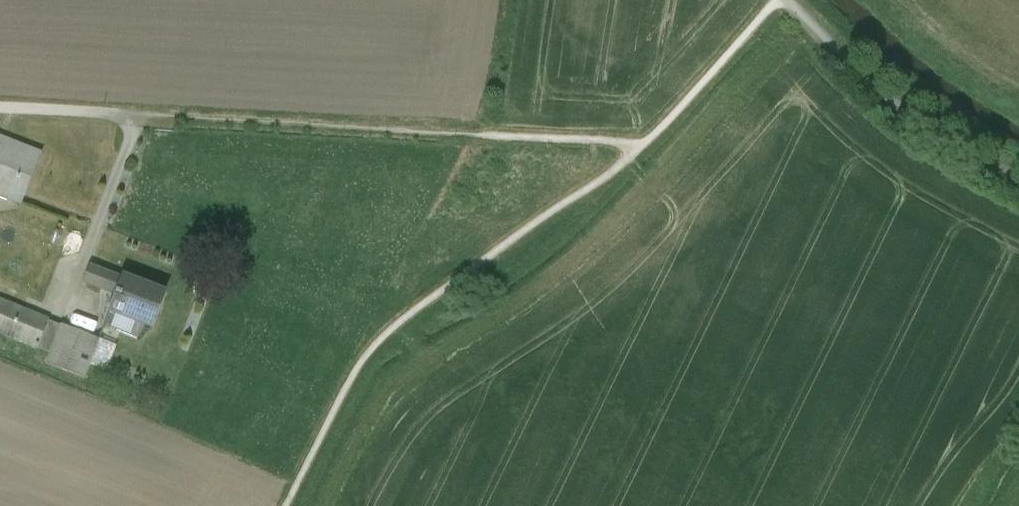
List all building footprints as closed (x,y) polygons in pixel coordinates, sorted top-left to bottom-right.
[(0,137),(0,196),(21,205),(41,153),(0,137)] [(164,294),(121,277),(121,280),(89,267),(83,282),(115,294),(109,311),(151,327),(164,294)] [(0,301),(0,332),(37,348),(38,347),(50,352),(55,339),(43,334),(48,321),(0,301)] [(99,341),(60,326),(55,339),(50,352),(45,364),(84,379),(90,364),(99,341)]
